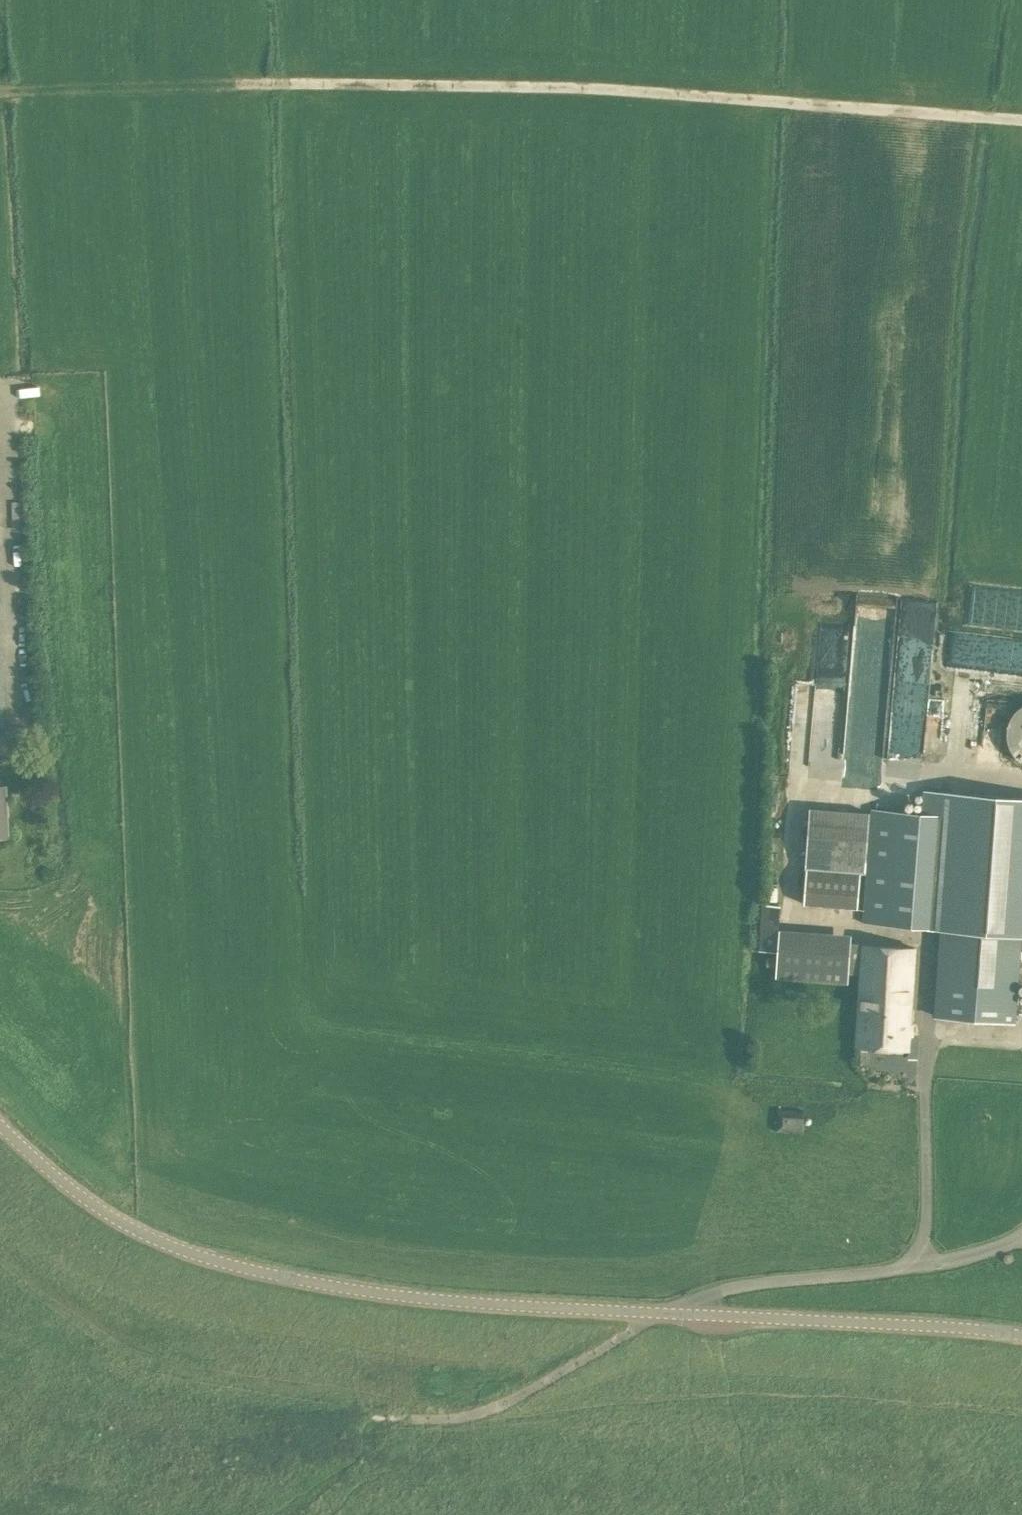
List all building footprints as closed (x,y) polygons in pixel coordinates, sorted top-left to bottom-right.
[(952,664),(966,665),(966,630),(953,630),(952,664)] [(1006,734),(1007,741),(1008,745),(1010,750),(1013,754),(1016,757),(1019,760),(1021,762),(1021,706),(1020,707),(1016,710),(1014,713),(1011,716),(1008,722),(1007,727),(1006,734)] [(936,1020),(1012,1025),(1018,937),(1021,938),(1021,797),(940,791),(938,813),(870,808),(870,812),(808,808),(804,856),(806,856),(802,903),(863,908),(862,926),(942,932),(936,1020)] [(779,949),(777,977),(850,980),(852,930),(781,927),(782,902),(763,902),(761,948),(779,949)] [(853,939),(852,970),(859,970),(860,940),(853,939)] [(914,946),(862,943),(856,1045),(910,1049),(914,946)] [(814,1098),(784,1097),(784,1119),(813,1120),(814,1098)]
